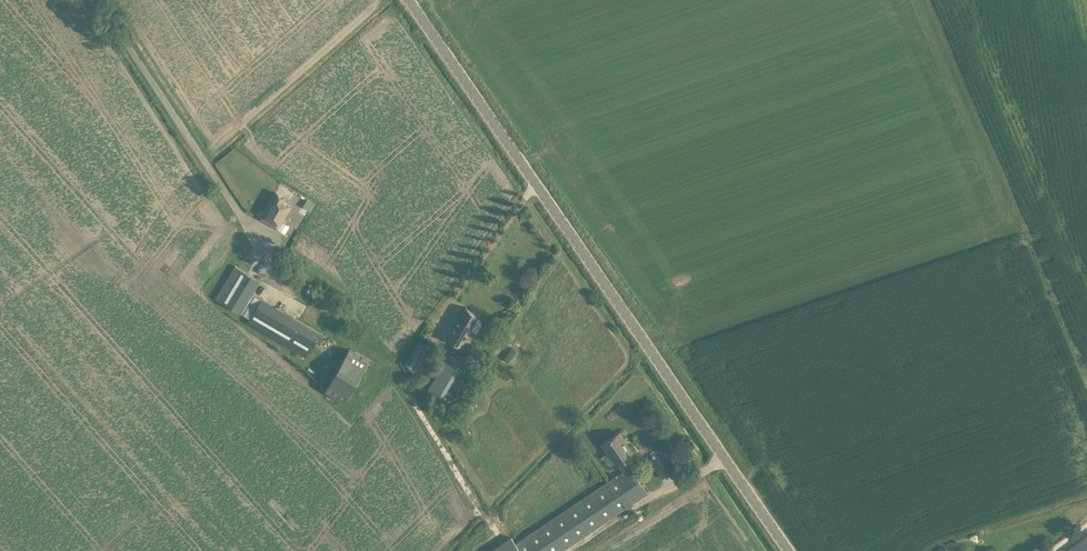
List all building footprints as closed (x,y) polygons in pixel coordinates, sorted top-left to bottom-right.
[(261,218),(271,224),(277,227),(285,215),(291,205),(283,201),(285,197),(276,192),(264,212),(265,213),(261,218)] [(299,212),(306,215),(313,201),(306,197),(299,212)] [(216,297),(250,317),(247,322),(287,346),(294,334),(312,345),(320,332),(253,293),(260,280),(235,265),(216,297)] [(466,306),(461,316),(448,338),(460,345),(461,344),(468,349),(477,332),(470,328),(473,323),(479,314),(466,306)] [(418,340),(405,363),(415,369),(428,346),(418,340)] [(522,353),(513,346),(505,357),(513,364),(522,353)] [(344,400),(368,359),(350,348),(325,388),(344,400)] [(449,354),(427,389),(442,398),(462,363),(449,354)] [(479,363),(483,366),(485,367),(488,361),(490,359),(489,358),(484,355),(479,363)] [(474,410),(471,405),(466,408),(469,413),(474,410)] [(619,431),(603,442),(617,464),(617,463),(622,471),(516,543),(511,536),(489,550),(560,550),(648,492),(630,466),(628,467),(623,459),(634,452),(619,431)] [(661,514),(653,517),(656,526),(676,519),(671,505),(659,509),(661,514)] [(1065,550),(1086,550),(1086,535),(1065,550)]
